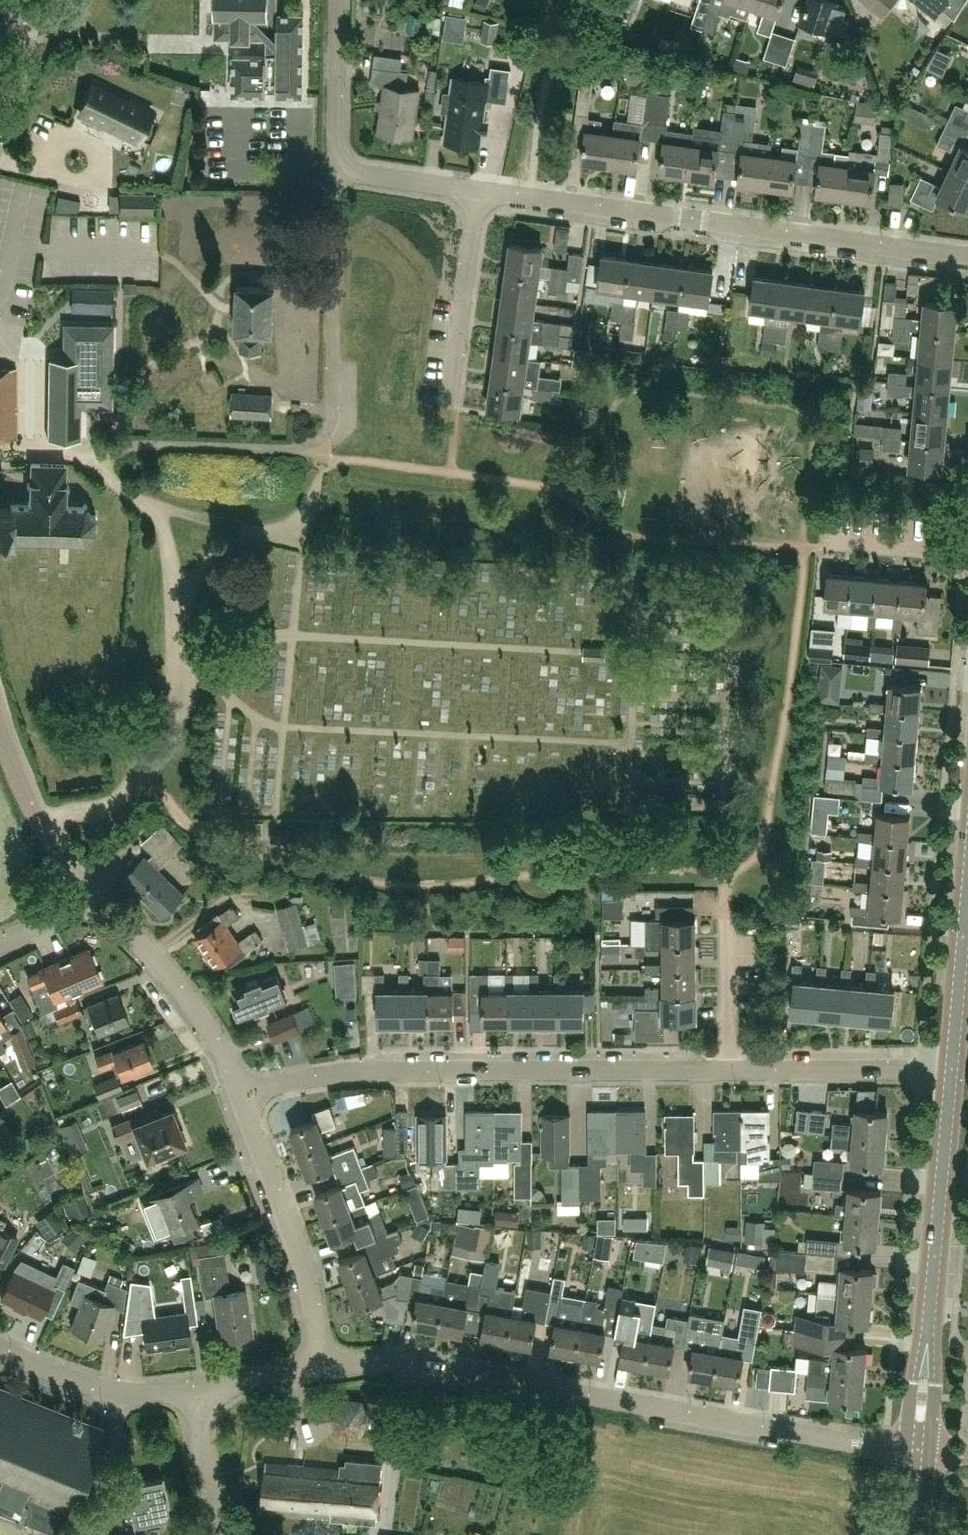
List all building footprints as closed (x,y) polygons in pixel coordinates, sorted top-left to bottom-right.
[(216,36),(268,36),(267,56),(234,55),(233,93),(267,94),(267,87),(277,87),(277,94),(303,94),(304,13),(278,12),(278,0),(217,0),(216,36)] [(474,6),(485,10),(489,0),(476,0),(474,6)] [(624,5),(635,9),(639,0),(626,0),(624,5)] [(712,2),(704,0),(700,0),(691,26),(703,30),(712,2)] [(752,6),(754,0),(725,0),(723,6),(712,2),(703,30),(714,34),(721,13),(728,16),(730,12),(748,18),(752,6)] [(752,6),(765,10),(758,31),(772,36),(764,58),(775,62),(784,34),(773,30),(778,13),(779,13),(783,0),(754,0),(752,6)] [(798,32),(812,37),(815,25),(843,34),(849,16),(843,14),(846,6),(837,3),(836,3),(837,1),(835,0),(808,0),(798,32)] [(881,10),(884,12),(892,1),(899,6),(908,7),(914,0),(869,0),(881,10)] [(938,19),(944,11),(932,0),(914,0),(938,19)] [(944,11),(952,1),(951,0),(932,0),(944,11)] [(440,33),(442,18),(428,16),(426,32),(440,33)] [(784,34),(775,62),(787,66),(796,38),(784,34)] [(610,53),(609,65),(622,66),(623,54),(610,53)] [(408,72),(401,71),(403,58),(376,54),(372,83),(385,85),(378,131),(412,137),(419,88),(406,86),(408,72)] [(483,75),(491,76),(495,76),(494,84),(488,83),(488,82),(453,77),(451,93),(445,92),(443,109),(448,110),(444,141),(479,145),(486,99),(506,102),(509,78),(517,79),(520,58),(486,54),(483,75)] [(752,61),(738,57),(734,70),(748,74),(752,61)] [(589,114),(594,74),(582,72),(576,112),(589,114)] [(90,83),(77,112),(92,119),(93,117),(103,122),(102,124),(103,124),(138,141),(152,112),(90,83)] [(644,119),(655,121),(659,94),(647,92),(644,119)] [(670,95),(659,94),(655,121),(667,122),(670,95)] [(956,104),(947,124),(967,134),(967,110),(956,104)] [(704,146),(693,144),(688,174),(716,178),(720,148),(732,149),(737,113),(724,111),(721,138),(706,136),(704,146)] [(737,113),(732,149),(744,151),(740,182),(767,185),(771,154),(772,143),(753,140),(754,130),(746,129),(748,114),(737,113)] [(583,160),(610,164),(614,133),(601,131),(602,120),(589,118),(583,160)] [(614,133),(610,164),(637,168),(641,137),(643,124),(616,120),(614,133)] [(782,156),(771,154),(767,185),(794,189),(800,149),(811,151),(815,123),(804,122),(800,149),(783,146),(782,156)] [(818,192),(844,196),(851,153),(823,149),(827,125),(815,123),(811,151),(823,152),(818,192)] [(967,180),(967,148),(963,145),(967,135),(967,134),(947,124),(937,144),(958,154),(950,171),(967,180)] [(676,173),(688,174),(693,144),(694,132),(667,128),(661,171),(663,171),(662,173),(663,176),(674,177),(675,175),(676,173)] [(852,149),(851,153),(844,196),(872,200),(877,160),(890,162),(893,134),(881,133),(878,153),(852,149)] [(967,209),(967,180),(950,171),(942,187),(921,177),(911,198),(932,209),(938,197),(967,211),(967,209)] [(152,212),(153,195),(120,194),(120,212),(152,212)] [(508,270),(539,275),(543,247),(512,243),(508,270)] [(553,265),(551,276),(567,278),(582,280),(585,253),(571,251),(569,267),(553,265)] [(599,284),(627,288),(631,258),(603,254),(599,284)] [(627,288),(654,292),(659,262),(631,258),(627,288)] [(654,292),(682,296),(686,266),(659,262),(654,292)] [(686,266),(682,296),(710,300),(714,270),(686,266)] [(535,302),(539,275),(508,270),(505,298),(535,302)] [(763,340),(775,341),(777,324),(779,310),(782,279),(754,275),(752,291),(750,306),(768,309),(763,340)] [(567,278),(551,276),(550,286),(566,288),(567,278)] [(779,310),(805,314),(810,283),(782,279),(779,310)] [(818,347),(829,349),(837,286),(810,283),(805,314),(822,316),(818,347)] [(273,332),(275,286),(238,284),(235,330),(243,331),(242,346),(263,348),(264,332),(273,332)] [(865,290),(837,286),(829,349),(841,350),(845,319),(861,321),(865,290)] [(533,319),(535,302),(505,298),(501,325),(531,329),(561,333),(562,323),(533,319)] [(625,302),(614,301),(611,318),(623,320),(625,302)] [(866,303),(869,321),(883,319),(880,301),(866,303)] [(896,326),(913,328),(922,329),(954,332),(956,304),(925,301),(923,317),(897,315),(896,326)] [(636,304),(625,302),(623,320),(634,321),(636,304)] [(666,326),(664,340),(676,341),(678,328),(680,310),(669,309),(666,326)] [(691,312),(680,310),(678,328),(689,329),(691,312)] [(62,359),(48,359),(46,437),(58,437),(58,442),(70,443),(70,437),(81,438),(83,390),(112,390),(114,324),(64,322),(62,359)] [(562,323),(561,333),(574,335),(575,325),(562,323)] [(788,326),(777,324),(775,341),(786,343),(788,326)] [(561,333),(531,329),(501,325),(497,352),(527,356),(530,339),(559,343),(561,333)] [(913,328),(896,326),(895,337),(912,339),(913,328)] [(951,359),(954,332),(922,329),(920,356),(951,359)] [(574,335),(561,333),(559,343),(573,345),(575,335),(574,335)] [(493,379),(524,384),(535,385),(552,388),(554,377),(538,375),(540,359),(527,357),(527,356),(497,352),(493,379)] [(951,359),(920,356),(917,383),(948,386),(951,359)] [(16,439),(15,367),(0,367),(0,439),(16,439)] [(891,381),(908,383),(909,371),(892,370),(891,381)] [(520,411),(524,384),(493,379),(489,407),(520,411)] [(917,383),(908,383),(891,381),(890,392),(916,395),(915,411),(946,414),(948,386),(917,383)] [(551,398),(552,388),(535,385),(534,396),(551,398)] [(272,416),(273,393),(233,391),(231,414),(272,416)] [(946,414),(915,411),(912,438),(943,441),(946,414)] [(886,425),(885,436),(903,437),(904,426),(886,425)] [(902,449),(903,437),(885,436),(884,447),(902,449)] [(941,469),(943,441),(912,438),(910,466),(941,469)] [(29,465),(30,483),(26,485),(28,488),(27,505),(8,506),(8,508),(0,508),(0,534),(9,535),(9,537),(81,540),(91,532),(91,518),(79,506),(65,506),(64,465),(29,465)] [(827,573),(824,605),(840,607),(838,624),(851,626),(852,624),(853,608),(849,608),(852,576),(827,573)] [(878,610),(874,610),(877,578),(852,576),(849,608),(853,608),(869,609),(867,627),(876,628),(878,610)] [(874,610),(878,610),(893,612),(892,629),(901,630),(903,613),(899,612),(902,580),(877,578),(874,610)] [(918,614),(916,631),(938,633),(941,595),(926,594),(927,582),(902,580),(899,612),(903,613),(918,614)] [(843,656),(870,659),(872,643),(845,640),(843,656)] [(835,646),(812,643),(810,658),(833,661),(835,646)] [(897,645),(896,661),(929,664),(930,648),(897,645)] [(584,646),(584,658),(606,660),(606,648),(584,646)] [(838,702),(840,684),(842,666),(822,663),(820,681),(818,700),(838,702)] [(888,712),(888,708),(920,711),(922,686),(890,683),(888,703),(871,701),(870,710),(888,712)] [(918,736),(920,711),(888,708),(888,712),(886,727),(869,726),(868,735),(885,737),(886,733),(918,736)] [(886,733),(885,737),(884,752),(866,750),(865,760),(883,761),(883,758),(915,760),(918,736),(886,733)] [(829,754),(827,774),(845,776),(847,756),(829,754)] [(913,786),(915,760),(883,758),(883,761),(882,777),(864,775),(863,784),(882,786),(882,783),(913,786)] [(855,791),(856,778),(829,776),(827,789),(855,791)] [(815,795),(812,832),(820,833),(827,834),(828,812),(830,796),(815,795)] [(876,838),(908,840),(911,815),(878,812),(877,832),(859,831),(858,840),(876,841),(876,838)] [(163,915),(183,894),(156,867),(181,842),(162,824),(143,844),(153,853),(148,859),(145,856),(125,876),(163,915)] [(906,865),(908,840),(876,838),(876,841),(874,857),(857,855),(856,864),(874,866),(874,862),(906,865)] [(872,887),(904,890),(906,865),(874,862),(874,866),(872,882),(855,880),(854,889),(871,891),(872,887)] [(902,915),(904,890),(872,887),(871,891),(870,906),(852,905),(852,914),(854,914),(870,916),(870,913),(902,915)] [(625,901),(604,900),(603,918),(624,918),(625,901)] [(298,902),(276,908),(283,930),(304,924),(298,902)] [(195,937),(205,952),(233,932),(227,924),(240,915),(233,904),(220,914),(201,926),(204,931),(195,937)] [(664,944),(696,944),(696,918),(687,918),(687,906),(658,906),(658,919),(646,919),(646,947),(664,947),(664,944)] [(870,916),(854,914),(853,922),(869,923),(870,916)] [(304,924),(283,930),(289,949),(322,940),(315,921),(304,924)] [(233,932),(205,952),(215,966),(224,960),(228,965),(246,952),(259,943),(259,942),(263,939),(256,929),(252,932),(238,941),(233,932)] [(664,966),(696,966),(696,944),(664,944),(664,947),(664,963),(646,963),(646,972),(664,972),(664,966)] [(603,960),(622,959),(622,945),(603,945),(603,960)] [(42,1011),(57,1005),(55,1000),(102,981),(90,952),(89,952),(85,950),(41,968),(41,970),(27,976),(42,1011)] [(439,974),(440,974),(440,959),(428,959),(428,973),(425,973),(425,991),(425,992),(429,992),(429,1023),(454,1023),(454,1012),(467,1013),(467,990),(466,990),(454,990),(454,991),(439,991),(439,974)] [(337,979),(356,977),(355,961),(336,963),(337,979)] [(820,983),(816,983),(801,981),(803,964),(793,963),(792,981),(795,982),(792,1013),(817,1015),(820,983)] [(845,985),(841,985),(826,984),(827,966),(818,965),(816,983),(820,983),(817,1015),(842,1017),(845,985)] [(664,993),(696,993),(696,966),(664,966),(664,972),(664,988),(646,988),(646,997),(664,997),(664,993)] [(870,988),(866,987),(850,986),(852,968),(843,967),(841,985),(845,985),(842,1017),(867,1020),(870,988)] [(868,970),(866,987),(870,988),(867,1020),(892,1022),(895,990),(875,988),(877,971),(868,970)] [(400,992),(400,991),(384,991),(384,973),(375,973),(375,992),(378,992),(378,1023),(404,1023),(404,992),(400,992)] [(404,1023),(429,1023),(429,992),(425,992),(425,991),(409,991),(409,973),(400,973),(400,991),(400,992),(404,992),(404,1023)] [(509,990),(505,990),(490,990),(490,973),(471,973),(471,1012),(484,1013),(484,1023),(509,1023),(509,990)] [(505,973),(505,990),(509,990),(509,1023),(534,1023),(534,990),(530,990),(515,990),(515,973),(505,973)] [(534,1023),(559,1023),(559,990),(555,990),(539,990),(539,973),(530,973),(530,990),(534,990),(534,1023)] [(559,990),(559,1023),(584,1023),(584,990),(564,990),(564,973),(555,973),(555,990),(559,990)] [(288,1000),(277,974),(234,991),(238,999),(234,1000),(241,1019),(288,1000)] [(89,1020),(92,1019),(98,1034),(129,1022),(118,993),(84,1007),(89,1020)] [(664,993),(664,997),(664,1008),(637,1008),(637,1038),(665,1038),(665,1019),(696,1019),(696,993),(664,993)] [(59,1022),(82,1013),(76,999),(52,1009),(59,1022)] [(300,1027),(315,1021),(309,1005),(294,1012),(293,1011),(267,1022),(275,1042),(301,1031),(300,1027)] [(9,1036),(11,1035),(9,1031),(5,1024),(6,1023),(0,1014),(0,1053),(6,1050),(1,1041),(9,1036)] [(20,1026),(9,1031),(11,1035),(9,1036),(22,1068),(35,1063),(20,1026)] [(117,1062),(122,1075),(152,1063),(142,1040),(114,1052),(113,1050),(95,1057),(100,1069),(117,1062)] [(39,1063),(26,1067),(33,1086),(45,1082),(39,1063)] [(122,1089),(117,1075),(94,1084),(99,1098),(122,1089)] [(138,1091),(118,1098),(123,1110),(143,1102),(138,1091)] [(291,1128),(300,1152),(326,1143),(321,1131),(337,1125),(330,1106),(313,1112),(316,1119),(291,1128)] [(161,1115),(158,1107),(112,1126),(118,1140),(137,1132),(148,1158),(152,1156),(155,1162),(168,1156),(166,1151),(184,1143),(176,1123),(179,1122),(174,1110),(171,1112),(171,1111),(161,1115)] [(811,1109),(808,1131),(825,1133),(828,1111),(811,1109)] [(834,1122),(833,1134),(885,1138),(888,1112),(857,1109),(856,1124),(834,1122)] [(590,1164),(580,1164),(580,1198),(601,1198),(601,1165),(607,1165),(607,1151),(618,1151),(618,1150),(618,1110),(590,1110),(590,1164)] [(646,1110),(618,1110),(618,1150),(630,1150),(630,1170),(643,1170),(643,1186),(656,1186),(656,1156),(644,1156),(646,1149),(646,1110)] [(705,1158),(705,1182),(721,1182),(721,1161),(743,1161),(743,1110),(715,1110),(715,1138),(714,1138),(714,1141),(715,1141),(715,1158),(705,1158)] [(781,1157),(770,1157),(770,1138),(771,1138),(771,1135),(770,1135),(770,1110),(743,1110),(743,1161),(761,1161),(761,1180),(781,1180),(781,1157)] [(397,1154),(408,1154),(407,1111),(397,1111),(397,1154)] [(457,1162),(457,1186),(480,1186),(480,1175),(480,1162),(489,1162),(495,1162),(495,1159),(495,1111),(467,1111),(467,1137),(466,1137),(466,1140),(467,1140),(467,1148),(461,1148),(461,1162),(457,1162)] [(522,1111),(495,1111),(495,1159),(509,1159),(509,1158),(521,1158),(521,1150),(522,1150),(522,1111)] [(667,1152),(679,1152),(679,1182),(688,1182),(688,1194),(705,1194),(705,1182),(705,1158),(705,1157),(695,1157),(695,1114),(667,1114),(667,1122),(665,1122),(665,1126),(667,1126),(667,1152)] [(446,1115),(418,1115),(419,1158),(446,1157),(446,1153),(447,1153),(446,1115)] [(570,1152),(571,1152),(571,1115),(543,1115),(543,1152),(550,1152),(550,1166),(563,1166),(563,1200),(558,1200),(558,1213),(579,1213),(579,1198),(580,1198),(580,1164),(570,1164),(570,1152)] [(397,1153),(397,1129),(384,1129),(384,1153),(397,1153)] [(854,1148),(852,1162),(883,1165),(885,1138),(833,1134),(832,1146),(854,1148)] [(334,1166),(337,1175),(362,1166),(355,1146),(330,1155),(326,1143),(300,1152),(309,1175),(334,1166)] [(815,1158),(814,1172),(843,1175),(845,1161),(815,1158)] [(457,1162),(440,1163),(440,1171),(433,1171),(434,1187),(457,1186),(457,1162)] [(532,1196),(532,1162),(516,1162),(515,1196),(532,1196)] [(370,1186),(362,1166),(337,1175),(341,1185),(316,1194),(325,1218),(350,1208),(345,1195),(370,1186)] [(843,1175),(814,1172),(813,1186),(842,1189),(843,1175)] [(167,1231),(170,1230),(174,1238),(178,1240),(191,1235),(192,1231),(189,1223),(195,1220),(187,1197),(203,1191),(197,1178),(153,1195),(167,1231)] [(848,1215),(878,1218),(881,1191),(850,1188),(849,1204),(837,1203),(836,1214),(848,1215)] [(83,1196),(62,1203),(67,1218),(72,1217),(73,1218),(89,1213),(83,1196)] [(358,1232),(362,1241),(389,1231),(381,1211),(370,1215),(366,1202),(350,1208),(325,1218),(334,1241),(358,1232)] [(52,1210),(36,1223),(48,1238),(64,1226),(52,1210)] [(848,1215),(845,1241),(876,1244),(876,1242),(879,1242),(881,1241),(882,1231),(880,1229),(877,1229),(878,1218),(848,1215)] [(2,1228),(5,1221),(0,1218),(0,1264),(2,1265),(17,1236),(2,1228)] [(767,1221),(746,1219),(745,1241),(765,1243),(767,1221)] [(459,1221),(455,1242),(488,1248),(492,1227),(459,1221)] [(88,1237),(74,1225),(61,1239),(75,1251),(88,1237)] [(399,1227),(389,1231),(362,1241),(365,1251),(341,1260),(349,1283),(375,1274),(375,1275),(383,1271),(378,1258),(396,1251),(393,1244),(403,1240),(399,1227)] [(541,1228),(529,1228),(529,1246),(541,1246),(541,1228)] [(608,1253),(611,1236),(597,1233),(594,1251),(608,1253)] [(808,1237),(807,1251),(836,1253),(838,1240),(808,1237)] [(737,1265),(736,1248),(711,1250),(712,1267),(737,1265)] [(836,1253),(807,1251),(774,1248),(772,1268),(806,1271),(806,1268),(835,1271),(836,1253)] [(213,1294),(231,1292),(225,1252),(199,1255),(205,1297),(214,1295),(213,1294)] [(14,1270),(1,1297),(40,1316),(55,1285),(53,1283),(57,1276),(22,1260),(14,1270)] [(482,1287),(478,1309),(487,1311),(483,1334),(483,1336),(507,1341),(512,1314),(514,1314),(516,1303),(518,1293),(504,1291),(505,1288),(497,1286),(501,1263),(486,1260),(482,1284),(481,1287),(482,1287)] [(65,1289),(75,1268),(63,1262),(57,1276),(53,1283),(55,1285),(65,1289)] [(819,1292),(871,1296),(872,1285),(875,1285),(877,1283),(877,1274),(876,1272),(873,1272),(874,1270),(843,1267),(841,1281),(828,1280),(821,1280),(819,1292)] [(126,1288),(121,1286),(123,1279),(110,1274),(104,1289),(78,1279),(70,1301),(81,1305),(72,1328),(101,1339),(113,1306),(123,1307),(122,1310),(123,1310),(126,1288)] [(375,1274),(349,1283),(358,1307),(381,1298),(407,1303),(408,1298),(412,1276),(402,1274),(394,1281),(379,1287),(375,1275),(375,1274)] [(576,1353),(581,1327),(586,1298),(562,1293),(565,1277),(555,1275),(552,1291),(546,1321),(556,1323),(552,1349),(576,1353)] [(438,1328),(446,1286),(423,1282),(423,1277),(412,1276),(408,1298),(418,1300),(414,1324),(438,1328)] [(482,1287),(481,1287),(447,1281),(446,1286),(438,1328),(463,1333),(468,1307),(478,1309),(482,1287)] [(147,1349),(191,1342),(186,1312),(155,1317),(150,1286),(130,1284),(127,1311),(142,1313),(147,1349)] [(581,1327),(576,1353),(577,1353),(577,1357),(586,1358),(588,1355),(601,1357),(605,1332),(615,1334),(619,1310),(622,1296),(624,1286),(610,1284),(606,1307),(598,1306),(599,1300),(586,1298),(581,1327)] [(514,1314),(512,1314),(507,1341),(508,1341),(509,1344),(518,1346),(520,1343),(532,1345),(536,1320),(546,1321),(552,1291),(529,1286),(525,1309),(527,1309),(525,1316),(514,1314)] [(246,1290),(231,1292),(213,1294),(214,1295),(220,1338),(252,1334),(246,1290)] [(801,1316),(800,1330),(829,1332),(830,1318),(838,1319),(838,1320),(869,1323),(871,1296),(819,1292),(817,1317),(801,1316)] [(619,1310),(615,1334),(625,1336),(621,1361),(645,1365),(650,1339),(653,1323),(657,1304),(638,1301),(639,1299),(622,1296),(619,1310)] [(720,1351),(719,1351),(714,1378),(739,1382),(744,1357),(753,1359),(762,1308),(745,1305),(739,1335),(724,1332),(720,1351)] [(690,1373),(714,1378),(719,1351),(720,1351),(724,1332),(726,1322),(704,1318),(704,1316),(691,1313),(689,1319),(685,1345),(694,1347),(690,1373)] [(685,1345),(689,1319),(668,1315),(666,1326),(653,1323),(650,1339),(645,1365),(647,1366),(647,1369),(656,1371),(658,1368),(670,1370),(675,1344),(685,1345)] [(828,1346),(829,1332),(800,1330),(799,1343),(828,1346)] [(811,1357),(810,1370),(864,1375),(867,1348),(836,1345),(834,1360),(811,1357)] [(770,1387),(770,1389),(796,1391),(798,1369),(772,1366),(772,1372),(758,1371),(757,1385),(770,1387)] [(864,1375),(810,1370),(809,1383),(832,1385),(831,1399),(862,1401),(864,1375)] [(5,1534),(15,1534),(46,1528),(57,1533),(99,1427),(0,1387),(0,1515),(5,1534)] [(359,1437),(372,1418),(363,1399),(341,1397),(328,1415),(337,1435),(359,1437)] [(341,1468),(323,1466),(319,1517),(377,1522),(383,1462),(347,1459),(347,1464),(341,1463),(341,1468)] [(261,1511),(319,1517),(323,1466),(266,1461),(261,1511)] [(107,1534),(134,1534),(136,1534),(134,1524),(170,1517),(162,1477),(111,1487),(113,1499),(100,1502),(107,1534)]
